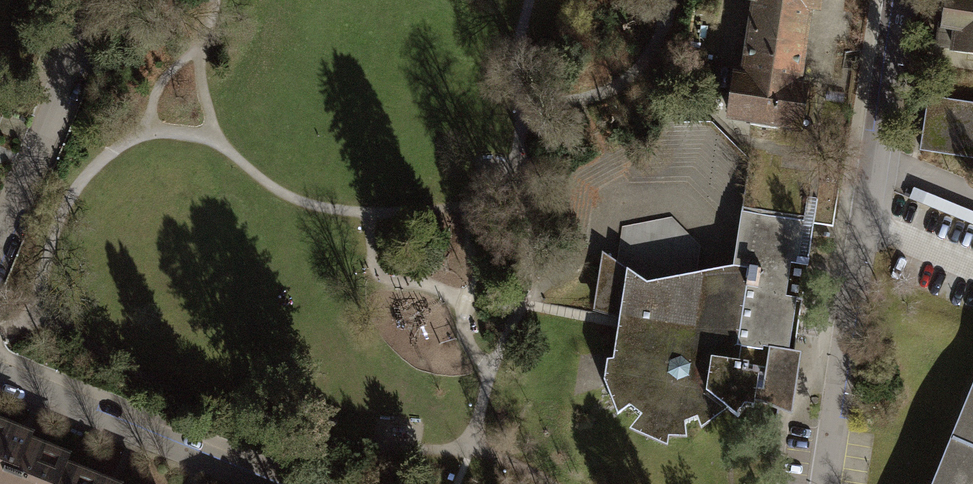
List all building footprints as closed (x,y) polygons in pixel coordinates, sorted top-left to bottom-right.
[(809,6),(772,0),(756,0),(744,80),(797,88),(809,6)] [(972,66),(972,1),(962,0),(957,0),(956,12),(943,10),(938,52),(951,53),(950,63),(972,66)] [(805,89),(797,88),(744,80),(736,79),(730,116),(751,119),(750,125),(778,129),(779,123),(800,126),(805,89)] [(932,99),(924,155),(972,162),(972,106),(932,99)] [(696,276),(650,284),(617,262),(607,256),(598,311),(620,316),(619,323),(613,360),(607,360),(604,380),(618,415),(628,408),(640,417),(629,430),(667,447),(668,438),(687,438),(686,424),(697,420),(701,429),(728,410),(738,417),(747,407),(754,407),(754,403),(761,404),(792,415),(802,353),(795,351),(809,261),(798,260),(804,220),(741,211),(733,269),(726,270),(696,276)] [(956,426),(932,483),(972,483),(972,385),(956,426)] [(0,424),(0,483),(54,483),(63,464),(65,458),(28,443),(30,436),(0,424)] [(63,464),(54,483),(114,483),(63,464)]
